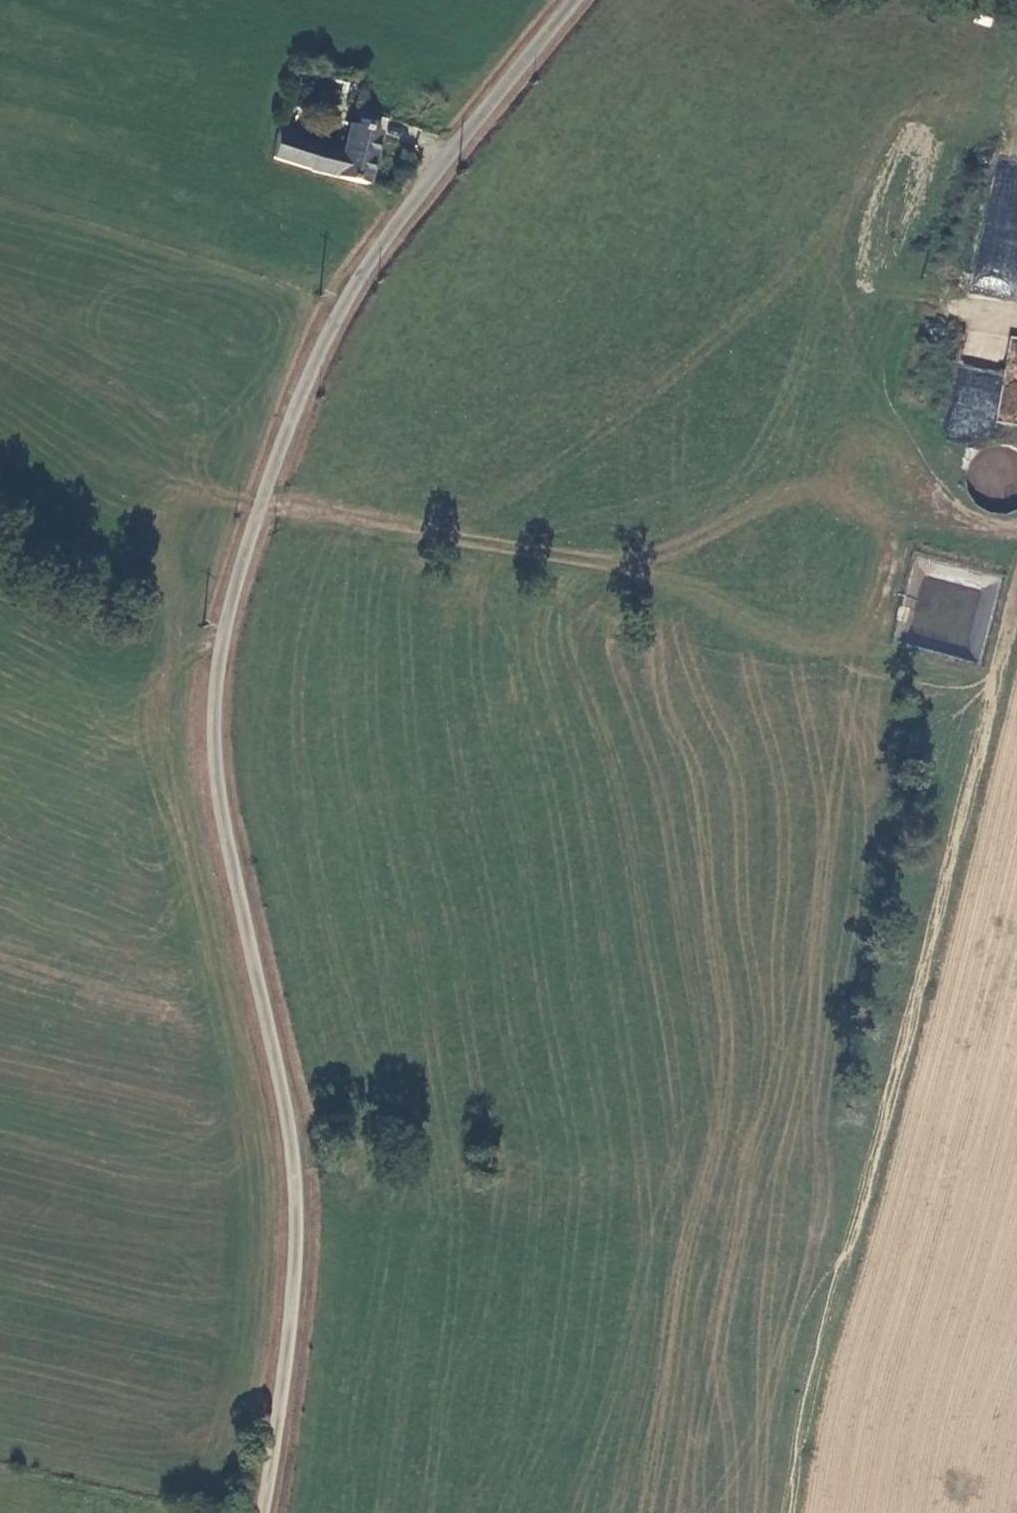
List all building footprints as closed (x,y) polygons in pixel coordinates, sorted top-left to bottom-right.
[(298,130),(273,124),(267,155),(365,179),(377,128),(347,120),(340,151),(296,140),(298,130)] [(955,366),(948,436),(993,440),(999,370),(955,366)] [(1011,473),(998,471),(997,477),(974,473),(971,492),(1007,498),(1011,473)]
